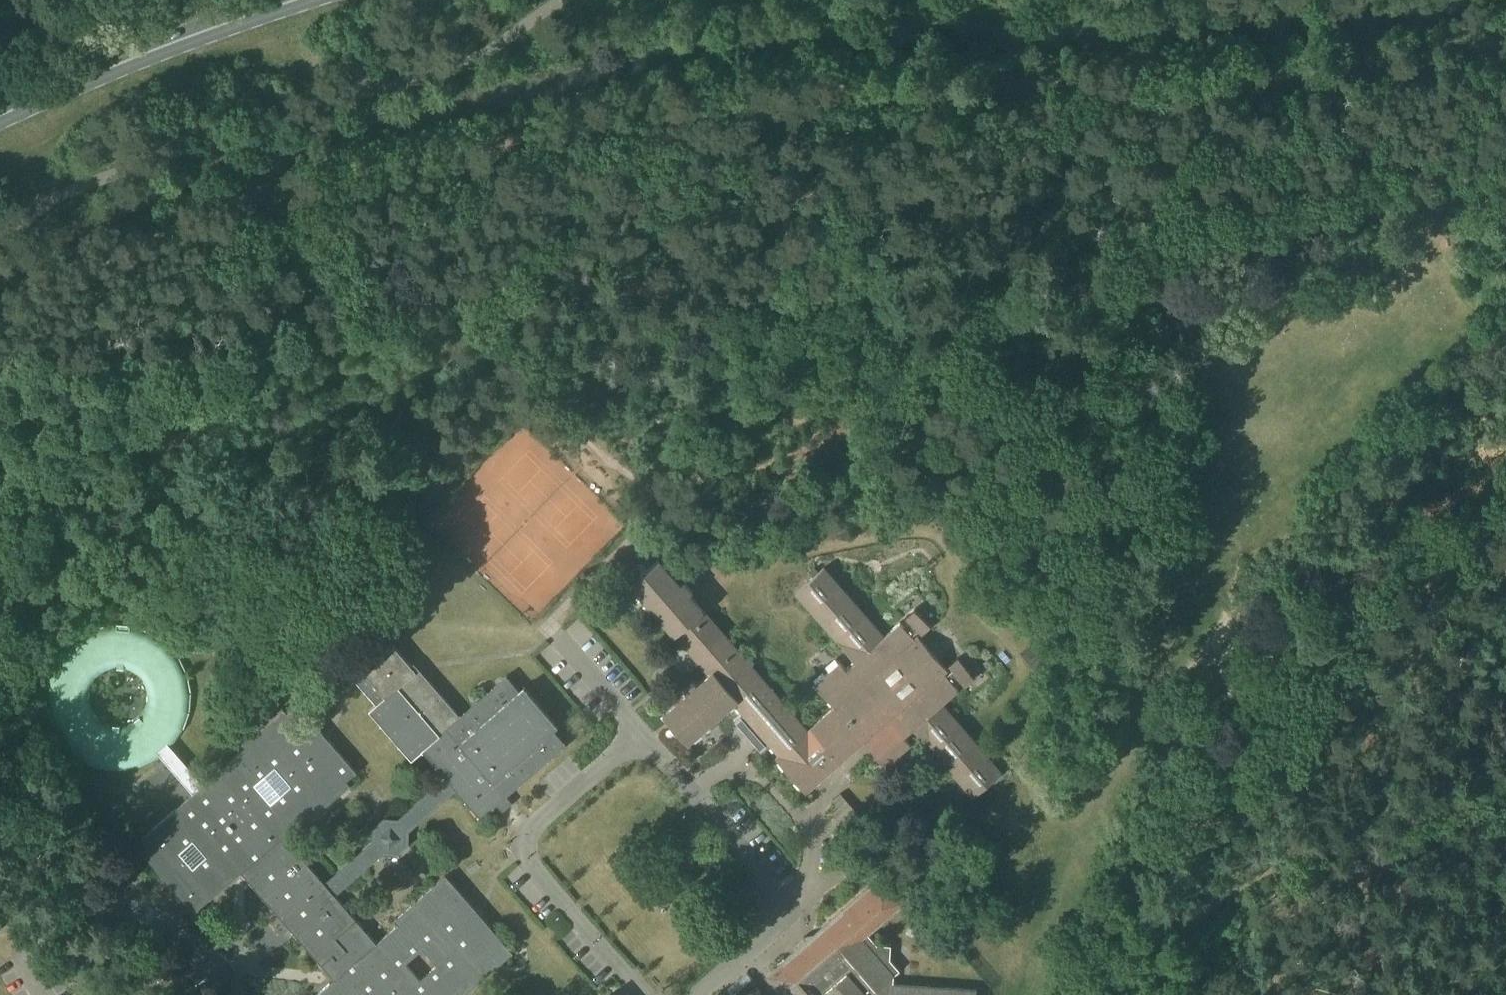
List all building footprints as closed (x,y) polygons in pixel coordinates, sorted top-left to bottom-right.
[(806,794),(865,742),(885,766),(911,744),(904,737),(913,729),(973,798),(1002,773),(942,704),(959,690),(956,687),(962,682),(966,686),(975,679),(959,660),(950,668),(954,672),(948,677),(944,673),(947,671),(918,636),(915,639),(912,636),(918,631),(922,636),(931,628),(915,610),(906,617),(910,621),(904,626),(901,623),(884,637),(824,568),(795,593),(855,662),(846,670),(840,662),(814,684),(835,708),(808,731),(689,594),(692,591),(691,589),(684,582),(681,585),(659,560),(631,585),(709,675),(697,685),(694,682),(684,690),(687,693),(663,715),(688,743),(734,704),(744,716),(742,718),(741,717),(735,722),(739,727),(738,728),(743,733),(744,732),(752,742),(751,742),(756,748),(757,747),(761,752),(767,747),(766,746),(768,744),(779,756),(776,759),(806,794)] [(458,993),(460,994),(464,994),(513,953),(446,876),(395,920),(398,924),(376,943),(334,895),(382,853),(395,854),(406,845),(408,831),(455,790),(480,819),(497,805),(499,808),(509,799),(507,796),(566,745),(553,730),(558,726),(525,687),(520,691),(506,676),(460,717),(429,681),(426,684),(392,645),(362,670),(365,673),(356,681),(377,703),(369,710),(411,759),(421,751),(447,780),(398,822),(384,820),(374,830),(374,843),(326,885),(283,835),(305,817),(309,821),(350,786),(347,781),(356,773),(308,716),(297,704),(287,713),(283,708),(242,744),(246,748),(203,785),(172,748),(174,746),(184,730),(191,712),(192,693),(188,674),(180,657),(167,642),(151,632),(133,625),(114,624),(97,626),(80,634),(65,646),(54,662),(48,680),(46,700),(49,718),(57,736),(69,751),(85,762),(103,769),(122,770),(141,767),(159,759),(161,757),(193,794),(135,845),(194,912),(241,872),(334,980),(317,994),(455,994),(458,993)] [(835,811),(832,814),(847,831),(862,817),(842,794),(841,793),(833,800),(834,802),(836,804),(839,807),(835,811)] [(977,990),(893,984),(894,976),(899,971),(890,960),(891,946),(877,945),(868,935),(907,901),(884,875),(766,977),(782,994),(977,994),(977,990)] [(757,984),(745,994),(766,994),(757,984)]
